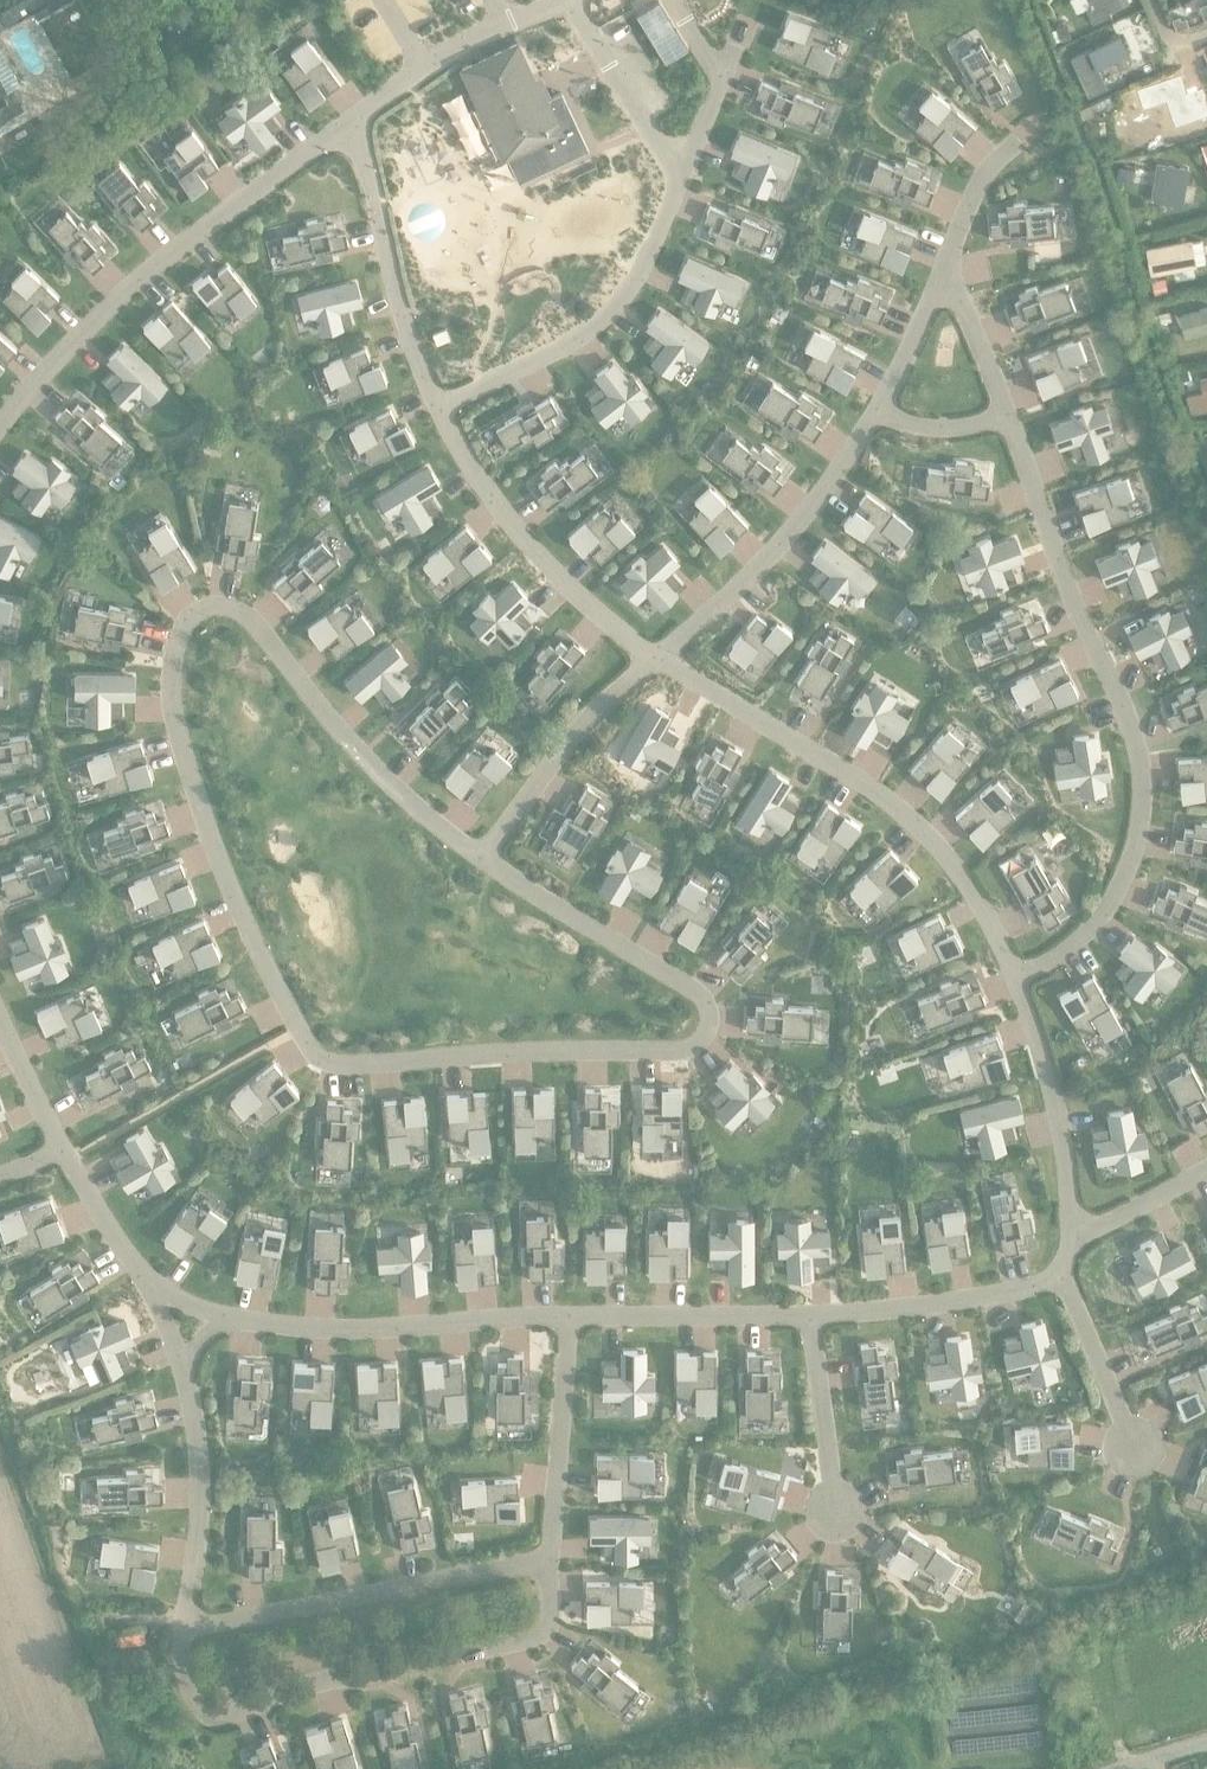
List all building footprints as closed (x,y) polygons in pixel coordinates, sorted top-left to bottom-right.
[(0,9),(0,12),(6,22),(8,25),(32,11),(37,18),(50,11),(43,0),(15,0),(0,9)] [(50,11),(68,0),(43,0),(50,11)] [(1128,0),(1091,0),(1091,1),(1088,2),(1090,5),(1087,6),(1094,21),(1111,12),(1109,9),(1128,0)] [(773,50),(826,72),(835,49),(825,45),(832,29),(788,11),(780,32),(792,37),(791,41),(778,36),(773,50)] [(1180,13),(1173,16),(1178,28),(1190,23),(1187,15),(1182,17),(1180,13)] [(1066,23),(1056,26),(1060,40),(1071,36),(1066,23)] [(1121,34),(1071,57),(1089,96),(1108,87),(1099,67),(1129,53),(1121,34)] [(308,105),(323,94),(315,84),(322,78),(330,89),(339,82),(306,38),(291,50),(298,59),(283,70),(308,105)] [(975,46),(959,55),(973,78),(967,82),(973,92),(981,88),(992,108),(1006,101),(1001,93),(1009,89),(1005,81),(1013,77),(1003,61),(997,64),(992,55),(988,58),(980,43),(978,44),(977,42),(974,44),(975,46)] [(513,50),(462,73),(502,160),(507,157),(519,182),(587,150),(561,93),(549,98),(540,78),(529,83),(513,50)] [(19,106),(8,87),(18,81),(0,51),(0,117),(19,106)] [(1201,87),(1187,92),(1180,74),(1137,89),(1142,106),(1168,98),(1176,123),(1206,113),(1206,106),(1201,87)] [(765,111),(762,119),(782,127),(785,121),(812,132),(815,124),(817,125),(818,121),(816,120),(823,103),(795,91),(797,86),(786,81),(783,89),(761,80),(755,96),(761,99),(757,108),(765,111)] [(257,147),(271,136),(269,134),(279,126),(272,117),(262,125),(257,118),(276,104),(265,89),(247,103),(242,96),(228,107),(232,113),(221,122),(232,136),(243,128),(257,147)] [(928,113),(915,128),(948,156),(961,141),(951,132),(954,128),(964,137),(974,126),(932,89),(918,105),(928,113)] [(1127,89),(1112,94),(1114,101),(1129,97),(1127,89)] [(1111,94),(1080,108),(1084,117),(1115,103),(1111,94)] [(164,156),(191,194),(205,184),(193,167),(201,162),(208,172),(216,166),(186,124),(171,135),(178,146),(164,156)] [(744,186),(764,195),(770,180),(774,182),(778,174),(785,177),(794,155),(739,132),(730,154),(749,161),(747,165),(739,162),(733,175),(746,180),(744,186)] [(877,160),(868,182),(894,192),(891,197),(907,203),(910,196),(926,203),(932,189),(924,185),(927,177),(919,174),(922,166),(906,159),(903,166),(894,162),(892,166),(877,160)] [(1152,199),(1182,203),(1187,166),(1158,162),(1152,199)] [(126,210),(141,228),(151,219),(146,213),(153,207),(148,200),(154,195),(143,182),(138,187),(119,164),(98,180),(117,203),(112,207),(119,215),(126,210)] [(1120,165),(1119,177),(1133,179),(1135,168),(1120,165)] [(1011,227),(1021,254),(1047,245),(1037,217),(1043,214),(1037,198),(1029,201),(1026,193),(1018,196),(1015,187),(1000,193),(1007,209),(999,212),(1005,229),(1011,227)] [(76,254),(92,271),(102,262),(96,256),(103,249),(97,243),(103,237),(92,225),(87,230),(80,222),(77,225),(63,209),(65,207),(61,203),(52,212),(58,219),(49,227),(68,247),(63,252),(70,259),(76,254)] [(713,236),(711,243),(730,251),(733,244),(743,248),(744,245),(759,251),(760,248),(762,249),(764,245),(761,244),(769,226),(744,216),(746,211),(734,206),(731,212),(710,203),(703,221),(709,223),(705,233),(713,236)] [(863,211),(855,231),(867,236),(860,253),(900,269),(907,250),(895,245),(897,241),(909,246),(915,232),(863,211)] [(315,261),(326,259),(324,250),(346,245),(344,232),(335,233),(333,224),(325,226),(323,219),(307,222),(308,229),(298,231),(299,236),(283,239),(288,261),(314,255),(315,261)] [(1157,246),(1147,248),(1151,271),(1161,270),(1195,264),(1195,263),(1206,261),(1202,240),(1191,242),(1191,241),(1157,246)] [(682,300),(713,314),(718,304),(720,305),(722,301),(719,300),(721,296),(732,301),(742,280),(687,256),(678,277),(700,287),(698,291),(688,287),(682,300)] [(36,329),(48,316),(34,303),(40,297),(49,305),(56,298),(38,280),(38,279),(25,266),(11,280),(16,284),(11,290),(9,287),(12,284),(7,279),(0,287),(0,289),(3,292),(5,290),(8,293),(3,298),(36,329)] [(227,266),(218,273),(225,283),(219,288),(207,272),(193,284),(221,320),(236,308),(239,313),(254,301),(227,266)] [(830,278),(822,300),(846,309),(843,316),(860,322),(863,315),(879,321),(884,307),(877,304),(880,295),(872,292),(876,284),(859,277),(856,285),(846,281),(845,284),(830,278)] [(1166,277),(1152,280),(1155,293),(1169,290),(1166,277)] [(1017,311),(1008,315),(1014,329),(1031,322),(1034,330),(1051,324),(1048,317),(1076,307),(1066,281),(1038,292),(1036,285),(1019,292),(1022,299),(1013,302),(1017,311)] [(317,312),(322,331),(339,327),(339,326),(351,323),(348,313),(336,316),(334,307),(359,301),(355,283),(299,296),(304,315),(317,312)] [(171,302),(163,310),(172,319),(166,325),(157,315),(144,327),(173,359),(187,347),(195,355),(208,343),(171,302)] [(1186,336),(1206,331),(1206,307),(1180,314),(1186,336)] [(678,362),(682,365),(687,357),(693,362),(707,343),(660,308),(646,326),(662,338),(659,342),(652,337),(644,348),(655,356),(651,361),(669,375),(678,362)] [(1170,311),(1152,315),(1155,324),(1172,320),(1170,311)] [(813,329),(804,347),(815,353),(806,369),(844,389),(853,373),(841,366),(843,362),(855,369),(862,355),(813,329)] [(7,359),(15,351),(0,338),(0,353),(7,359)] [(1078,338),(1027,358),(1040,394),(1082,378),(1075,361),(1086,357),(1078,338)] [(140,390),(150,399),(164,385),(123,345),(109,360),(127,377),(122,383),(113,374),(106,381),(115,390),(114,391),(126,404),(140,390)] [(357,364),(368,359),(364,349),(323,365),(330,383),(335,381),(342,398),(385,381),(378,364),(360,371),(357,364)] [(623,410),(630,420),(649,406),(641,396),(645,392),(632,374),(627,378),(613,360),(594,375),(607,392),(604,395),(598,386),(587,395),(593,404),(591,406),(605,424),(623,410)] [(1188,366),(1176,370),(1179,381),(1191,377),(1188,366)] [(1190,413),(1206,410),(1206,376),(1200,378),(1203,390),(1186,393),(1190,413)] [(773,383),(758,406),(782,422),(779,427),(794,437),(798,430),(813,439),(821,427),(813,422),(818,414),(812,409),(816,403),(801,393),(797,399),(773,383)] [(532,440),(535,446),(553,435),(549,428),(557,424),(551,415),(558,411),(549,396),(529,408),(525,402),(514,408),(517,413),(494,427),(503,443),(501,444),(503,448),(506,446),(507,449),(521,441),(523,445),(532,440)] [(80,440),(103,460),(121,440),(98,421),(102,415),(90,404),(84,410),(78,405),(72,411),(65,406),(56,417),(74,432),(68,439),(76,445),(80,440)] [(1074,418),(1052,426),(1058,445),(1071,440),(1077,459),(1086,455),(1087,458),(1107,452),(1100,430),(1111,426),(1105,407),(1093,411),(1091,405),(1072,412),(1074,418)] [(357,447),(363,444),(371,461),(412,440),(404,424),(387,433),(383,426),(394,420),(389,410),(349,430),(357,447)] [(736,439),(722,457),(743,474),(740,479),(754,490),(759,483),(772,493),(781,481),(775,476),(780,469),(773,464),(779,457),(764,446),(760,451),(752,445),(749,449),(736,439)] [(541,492),(536,496),(546,510),(565,496),(569,502),(591,486),(587,482),(598,473),(583,452),(569,462),(567,458),(558,465),(554,459),(537,472),(542,478),(535,483),(541,492)] [(35,483),(30,490),(20,483),(14,492),(25,499),(24,500),(38,510),(50,493),(61,501),(72,486),(61,478),(66,470),(52,460),(47,468),(26,453),(15,469),(35,483)] [(927,468),(924,491),(951,494),(950,501),(967,503),(968,495),(985,497),(987,482),(979,481),(980,472),(971,471),(972,463),(955,461),(954,468),(943,467),(943,470),(927,468)] [(399,507),(412,529),(428,519),(425,514),(437,506),(428,489),(437,484),(427,468),(379,496),(389,513),(399,507)] [(1127,476),(1074,494),(1087,530),(1128,516),(1123,499),(1133,495),(1127,476)] [(702,508),(689,521),(718,552),(732,539),(723,529),(726,526),(735,536),(746,526),(707,486),(693,499),(702,508)] [(864,493),(842,524),(878,550),(889,535),(899,542),(911,526),(864,493)] [(224,548),(221,565),(235,567),(236,559),(245,560),(246,551),(255,553),(257,537),(250,536),(255,506),(229,502),(225,531),(218,530),(215,547),(224,548)] [(599,544),(590,552),(600,563),(635,531),(619,513),(615,516),(612,514),(614,512),(612,509),(610,511),(603,503),(566,537),(582,554),(596,540),(599,544)] [(6,572),(18,550),(28,555),(37,538),(0,520),(0,569),(6,572)] [(140,551),(161,587),(192,569),(165,522),(148,531),(154,542),(140,551)] [(445,569),(456,583),(489,556),(466,528),(423,563),(435,577),(445,569)] [(973,553),(961,557),(968,576),(979,571),(987,590),(1016,579),(1009,561),(1021,556),(1014,537),(991,546),(987,537),(969,544),(973,553)] [(1119,553),(1097,562),(1105,581),(1117,576),(1124,593),(1134,590),(1135,592),(1154,585),(1146,563),(1157,559),(1149,540),(1138,545),(1135,539),(1116,547),(1119,553)] [(824,564),(811,579),(836,599),(848,584),(857,591),(870,576),(826,540),(813,556),(824,564)] [(302,590),(308,596),(320,585),(316,581),(338,561),(320,541),(298,561),(302,565),(295,571),(293,568),(274,585),(283,595),(290,589),(296,596),(302,590)] [(645,591),(661,608),(677,592),(674,589),(682,582),(673,572),(665,579),(662,576),(678,560),(662,543),(645,559),(640,555),(625,570),(629,574),(619,583),(635,600),(645,591)] [(508,641),(530,620),(522,613),(513,621),(507,615),(526,597),(513,584),(494,601),(488,594),(475,607),(482,613),(472,623),(486,636),(495,627),(508,641)] [(0,597),(0,617),(8,618),(11,599),(0,597)] [(330,646),(337,655),(372,627),(361,613),(356,616),(345,601),(308,629),(319,643),(334,632),(339,638),(330,646)] [(108,613),(79,607),(74,632),(103,638),(101,645),(119,648),(120,640),(136,643),(139,630),(130,628),(132,618),(124,617),(125,609),(109,606),(108,613)] [(996,627),(981,633),(990,654),(1014,644),(1017,650),(1033,644),(1030,636),(1046,630),(1040,615),(1032,619),(1029,610),(1021,613),(1018,606),(1001,613),(1004,619),(995,623),(996,627)] [(1149,625),(1128,635),(1136,653),(1149,647),(1157,665),(1166,660),(1167,663),(1186,654),(1177,633),(1187,628),(1179,610),(1167,615),(1165,610),(1146,618),(1149,625)] [(755,612),(726,649),(746,664),(748,661),(762,672),(793,633),(775,619),(763,634),(759,631),(767,621),(755,612)] [(812,656),(796,681),(820,696),(836,670),(841,674),(850,659),(843,654),(852,640),(839,631),(835,639),(828,634),(823,642),(815,637),(805,652),(812,656)] [(548,643),(537,656),(542,660),(536,668),(539,671),(529,683),(545,697),(563,677),(567,681),(574,674),(567,668),(583,650),(573,641),(567,648),(560,642),(554,649),(548,643)] [(391,644),(348,681),(360,695),(380,679),(385,685),(376,693),(382,701),(392,693),(392,694),(406,682),(393,667),(404,659),(391,644)] [(1060,660),(1010,684),(1019,702),(1029,697),(1037,713),(1076,694),(1060,660)] [(109,714),(121,714),(121,697),(134,697),(134,673),(74,672),(74,698),(85,698),(85,722),(109,722),(109,714)] [(430,703),(409,725),(428,743),(449,722),(454,727),(466,714),(460,708),(465,702),(459,696),(465,690),(455,680),(439,698),(433,692),(426,699),(430,703)] [(856,711),(843,732),(861,744),(868,731),(885,742),(891,733),(894,735),(906,716),(885,703),(891,692),(875,682),(868,694),(861,689),(849,707),(856,711)] [(1166,714),(1171,728),(1187,722),(1190,730),(1206,724),(1204,718),(1206,717),(1206,688),(1196,692),(1193,685),(1176,691),(1179,699),(1171,702),(1174,711),(1166,714)] [(639,762),(642,758),(651,763),(654,759),(667,766),(677,749),(671,746),(678,734),(668,728),(663,735),(657,732),(667,715),(650,705),(622,753),(639,762)] [(946,728),(910,770),(919,778),(928,767),(933,771),(924,782),(939,795),(967,762),(953,749),(961,740),(946,728)] [(13,769),(12,760),(20,759),(19,751),(28,750),(27,734),(2,737),(1,731),(0,731),(0,770),(13,769)] [(1059,761),(1056,762),(1058,783),(1081,780),(1083,791),(1103,789),(1101,776),(1107,776),(1104,755),(1097,756),(1094,733),(1075,735),(1076,749),(1057,751),(1059,761)] [(109,792),(151,778),(139,741),(85,758),(92,778),(104,774),(109,792)] [(700,779),(692,793),(712,804),(725,781),(731,785),(740,770),(732,765),(741,750),(728,742),(723,750),(716,745),(711,753),(704,749),(695,764),(701,768),(696,777),(700,779)] [(475,803),(509,761),(495,749),(488,758),(473,746),(446,780),(475,803)] [(1177,760),(1180,799),(1206,796),(1206,757),(1177,760)] [(770,770),(739,817),(756,828),(763,817),(780,828),(797,801),(780,791),(786,780),(770,770)] [(996,779),(954,816),(963,825),(973,816),(978,821),(967,830),(980,845),(1013,815),(1000,801),(1009,793),(996,779)] [(565,853),(568,855),(570,853),(576,857),(591,831),(598,835),(608,817),(601,813),(606,806),(597,800),(601,794),(585,785),(573,805),(567,801),(561,812),(565,815),(550,841),(566,850),(565,853)] [(18,833),(28,830),(25,822),(47,815),(43,802),(35,804),(33,795),(24,798),(22,790),(6,795),(8,802),(0,804),(0,832),(16,827),(18,833)] [(827,803),(796,849),(812,860),(819,850),(835,861),(859,824),(843,813),(835,825),(829,822),(837,810),(827,803)] [(120,827),(104,833),(111,854),(136,845),(138,851),(154,845),(152,837),(168,831),(163,818),(155,821),(152,812),(144,815),(141,808),(125,813),(128,820),(118,823),(120,827)] [(1172,851),(1189,854),(1188,861),(1206,864),(1206,823),(1193,821),(1192,830),(1184,828),(1183,837),(1174,836),(1172,851)] [(634,884),(629,893),(640,900),(646,891),(649,893),(661,873),(642,862),(648,851),(628,839),(622,850),(616,847),(605,865),(610,869),(598,889),(618,901),(630,882),(634,884)] [(889,850),(849,888),(862,902),(870,894),(884,908),(916,878),(902,863),(892,873),(887,868),(898,859),(889,850)] [(34,888),(36,895),(46,891),(43,883),(66,876),(62,863),(53,866),(50,856),(41,860),(39,853),(23,858),(25,864),(16,867),(17,872),(2,877),(8,897),(34,888)] [(1034,859),(1011,873),(1026,899),(1020,902),(1030,918),(1037,913),(1046,927),(1059,919),(1055,912),(1062,907),(1058,900),(1065,896),(1056,881),(1049,885),(1034,859)] [(193,899),(179,863),(127,883),(135,902),(146,898),(153,915),(193,899)] [(674,935),(694,946),(718,906),(708,901),(710,898),(706,896),(705,898),(703,897),(708,888),(687,875),(658,924),(670,932),(677,920),(681,923),(674,935)] [(1150,908),(1166,914),(1163,922),(1179,929),(1182,922),(1206,932),(1206,903),(1192,897),(1195,891),(1178,884),(1176,890),(1168,887),(1164,897),(1156,894),(1150,908)] [(730,943),(715,961),(728,972),(733,967),(741,973),(746,967),(752,972),(766,957),(761,952),(768,944),(764,941),(775,929),(772,927),(774,925),(771,922),(769,924),(755,912),(737,932),(733,929),(725,938),(730,943)] [(938,915),(897,935),(906,953),(912,951),(919,967),(961,947),(953,930),(936,938),(933,931),(943,926),(938,915)] [(41,964),(46,978),(64,970),(59,957),(66,954),(59,938),(52,941),(42,919),(25,926),(35,948),(26,951),(22,940),(11,944),(16,955),(13,957),(20,973),(41,964)] [(171,957),(179,974),(218,956),(203,921),(151,943),(160,962),(171,957)] [(1130,959),(1118,975),(1126,981),(1124,983),(1139,995),(1154,977),(1165,985),(1177,970),(1167,962),(1171,957),(1155,944),(1150,950),(1132,935),(1119,951),(1130,959)] [(942,991),(917,1001),(926,1025),(940,1020),(942,1025),(971,1014),(968,1007),(984,1001),(978,987),(970,990),(967,982),(959,985),(956,978),(939,984),(942,991)] [(1091,980),(1059,999),(1081,1036),(1096,1027),(1102,1038),(1120,1028),(1091,980)] [(186,1038),(214,1024),(216,1030),(231,1023),(228,1015),(243,1008),(237,995),(229,999),(225,990),(218,994),(214,987),(199,994),(202,1001),(175,1014),(186,1038)] [(59,1044),(100,1025),(92,1008),(86,1011),(79,994),(37,1013),(45,1029),(63,1021),(66,1029),(55,1034),(59,1044)] [(753,1014),(746,1014),(745,1032),(768,1033),(768,1041),(781,1041),(781,1037),(811,1038),(812,1019),(815,1019),(815,1015),(813,1015),(813,1007),(784,1005),(784,998),(763,997),(763,1005),(753,1005),(753,1014)] [(996,1034),(943,1052),(949,1070),(960,1067),(966,1085),(1008,1070),(1001,1052),(988,1056),(986,1050),(999,1046),(996,1034)] [(120,1084),(123,1090),(132,1086),(128,1078),(149,1067),(143,1055),(136,1059),(131,1050),(123,1054),(120,1048),(105,1055),(108,1061),(99,1066),(101,1069),(86,1077),(96,1096),(120,1084)] [(720,1089),(710,1099),(718,1106),(715,1110),(731,1126),(747,1110),(756,1119),(772,1102),(763,1093),(768,1088),(752,1073),(748,1077),(731,1061),(715,1078),(731,1093),(727,1097),(720,1089)] [(263,1119),(297,1092),(285,1078),(275,1086),(270,1080),(280,1072),(273,1063),(230,1098),(242,1113),(252,1105),(263,1119)] [(1166,1079),(1180,1105),(1174,1108),(1183,1124),(1190,1120),(1199,1135),(1206,1131),(1206,1090),(1204,1091),(1190,1066),(1166,1079)] [(654,1087),(640,1087),(640,1145),(665,1145),(665,1134),(667,1134),(667,1136),(672,1136),(672,1134),(682,1134),(682,1087),(659,1087),(659,1100),(654,1100),(654,1087)] [(601,1088),(583,1088),(584,1112),(576,1112),(576,1124),(581,1124),(582,1155),(600,1154),(600,1157),(604,1157),(604,1155),(612,1154),(612,1125),(619,1125),(619,1104),(611,1104),(611,1096),(601,1096),(601,1088)] [(525,1091),(514,1091),(515,1146),(534,1145),(534,1134),(552,1134),(551,1090),(533,1091),(533,1103),(525,1104),(525,1091)] [(469,1149),(488,1147),(484,1093),(473,1093),(474,1107),(466,1107),(465,1094),(447,1095),(450,1138),(468,1137),(469,1149)] [(1016,1096),(961,1110),(967,1131),(978,1128),(984,1152),(1003,1147),(1002,1141),(1015,1138),(1011,1119),(1022,1117),(1016,1096)] [(395,1101),(384,1102),(389,1157),(408,1155),(407,1143),(426,1141),(422,1098),(403,1100),(404,1113),(397,1114),(395,1101)] [(342,1100),(327,1100),(326,1123),(317,1123),(317,1135),(323,1135),(321,1165),(350,1166),(351,1136),(358,1137),(359,1118),(351,1118),(351,1109),(342,1109),(342,1100)] [(1111,1126),(1091,1129),(1097,1160),(1117,1156),(1119,1169),(1139,1165),(1136,1152),(1146,1151),(1142,1132),(1133,1134),(1129,1108),(1109,1112),(1111,1126)] [(128,1186),(147,1175),(154,1187),(171,1177),(164,1165),(171,1161),(162,1146),(155,1149),(143,1129),(126,1139),(138,1159),(131,1163),(125,1152),(115,1158),(121,1169),(118,1171),(128,1186)] [(994,1220),(987,1221),(990,1236),(999,1235),(1003,1253),(1018,1250),(1016,1242),(1025,1241),(1024,1232),(1031,1231),(1027,1212),(1020,1214),(1018,1204),(1014,1205),(1011,1189),(989,1193),(994,1220)] [(16,1232),(22,1249),(62,1235),(56,1217),(43,1221),(41,1214),(54,1209),(50,1199),(0,1217),(0,1223),(4,1236),(16,1232)] [(165,1239),(180,1249),(190,1233),(197,1238),(191,1248),(200,1254),(225,1218),(208,1207),(205,1211),(190,1201),(165,1239)] [(941,1217),(923,1219),(929,1265),(948,1263),(946,1244),(953,1243),(955,1255),(966,1253),(960,1208),(940,1210),(941,1217)] [(879,1227),(860,1229),(865,1273),(884,1271),(883,1257),(891,1256),(892,1270),(903,1269),(898,1214),(878,1216),(879,1227)] [(527,1244),(520,1245),(520,1261),(530,1260),(530,1279),(545,1278),(545,1271),(554,1271),(554,1262),(561,1261),(561,1242),(553,1243),(553,1233),(548,1233),(548,1217),(526,1217),(527,1244)] [(667,1231),(648,1231),(648,1275),(668,1275),(668,1261),(676,1261),(676,1275),(686,1275),(687,1219),(667,1219),(667,1231)] [(786,1232),(778,1232),(779,1254),(787,1253),(789,1275),(812,1274),(811,1262),(827,1261),(826,1251),(827,1251),(826,1230),(809,1231),(809,1219),(786,1220),(786,1232)] [(731,1233),(711,1233),(711,1263),(731,1263),(731,1277),(751,1277),(751,1220),(731,1220),(731,1233)] [(307,1256),(306,1274),(315,1274),(314,1291),(330,1292),(330,1283),(339,1283),(339,1275),(347,1275),(348,1257),(341,1257),(343,1227),(315,1225),(313,1256),(307,1256)] [(604,1231),(585,1231),(585,1278),(605,1278),(605,1259),(612,1259),(612,1271),(624,1270),(624,1225),(604,1225),(604,1231)] [(262,1282),(273,1284),(283,1230),(264,1226),(262,1238),(244,1235),(236,1277),(254,1281),(256,1267),(264,1269),(262,1282)] [(472,1239),(453,1240),(456,1285),(476,1283),(475,1269),(483,1268),(484,1282),(494,1281),(491,1226),(471,1228),(472,1239)] [(399,1246),(378,1248),(379,1270),(384,1270),(385,1278),(401,1277),(402,1287),(425,1285),(424,1266),(429,1266),(428,1244),(422,1245),(421,1232),(398,1234),(399,1246)] [(1143,1263),(1131,1270),(1142,1290),(1154,1284),(1157,1290),(1176,1281),(1173,1274),(1194,1263),(1184,1242),(1171,1249),(1162,1232),(1153,1237),(1153,1236),(1134,1245),(1143,1263)] [(30,1291),(45,1314),(70,1298),(73,1304),(82,1298),(78,1291),(98,1278),(91,1267),(84,1271),(78,1263),(71,1267),(67,1261),(52,1270),(55,1275),(30,1291)] [(1145,1326),(1155,1352),(1182,1340),(1185,1346),(1201,1339),(1198,1332),(1206,1328),(1206,1312),(1200,1314),(1197,1306),(1189,1309),(1186,1302),(1169,1308),(1172,1315),(1145,1326)] [(1009,1353),(1004,1354),(1008,1372),(1030,1367),(1033,1379),(1053,1375),(1050,1362),(1059,1360),(1055,1342),(1046,1344),(1040,1319),(1020,1324),(1023,1337),(1006,1341),(1009,1353)] [(93,1354),(103,1376),(119,1368),(117,1365),(129,1360),(124,1349),(113,1354),(110,1347),(132,1337),(124,1320),(102,1330),(99,1323),(82,1330),(85,1337),(73,1342),(80,1360),(93,1354)] [(930,1366),(925,1367),(928,1386),(953,1383),(954,1394),(974,1391),(972,1380),(981,1379),(978,1360),(969,1361),(966,1335),(946,1338),(947,1349),(929,1352),(930,1366)] [(862,1362),(854,1363),(857,1381),(863,1380),(867,1409),(894,1405),(890,1376),(897,1374),(895,1357),(886,1359),(885,1350),(876,1351),(875,1342),(860,1345),(862,1362)] [(604,1376),(602,1376),(602,1395),(623,1395),(623,1408),(643,1408),(643,1395),(652,1395),(652,1376),(643,1376),(643,1351),(622,1351),(622,1364),(604,1364),(604,1376)] [(747,1368),(739,1368),(739,1386),(745,1386),(745,1416),(772,1416),(772,1386),(779,1386),(779,1368),(771,1368),(771,1360),(762,1360),(762,1351),(747,1351),(747,1368)] [(695,1352),(676,1352),(675,1396),(694,1396),(694,1408),(714,1408),(714,1352),(703,1352),(703,1366),(695,1366),(695,1352)] [(498,1371),(489,1371),(489,1390),(496,1390),(496,1419),(524,1419),(524,1389),(530,1389),(530,1371),(522,1371),(522,1354),(506,1354),(506,1363),(498,1363),(498,1371)] [(232,1421),(256,1422),(257,1405),(262,1405),(262,1395),(269,1396),(270,1377),(261,1376),(262,1368),(253,1367),(253,1359),(237,1358),(236,1381),(228,1381),(227,1393),(233,1394),(232,1421)] [(441,1359),(422,1361),(426,1405),(445,1404),(446,1415),(465,1414),(460,1358),(449,1359),(450,1373),(443,1374),(441,1359)] [(294,1363),(292,1407),(311,1408),(310,1419),(329,1420),(332,1365),(321,1364),(321,1378),(313,1378),(314,1364),(294,1363)] [(376,1364),(356,1365),(359,1409),(378,1408),(378,1420),(397,1419),(394,1363),(384,1364),(384,1378),(377,1378),(376,1364)] [(1167,1380),(1172,1390),(1185,1384),(1188,1391),(1174,1397),(1182,1415),(1206,1405),(1206,1363),(1167,1380)] [(123,1433),(125,1440),(136,1437),(134,1429),(157,1423),(153,1409),(145,1411),(142,1402),(134,1404),(132,1396),(115,1401),(116,1407),(106,1410),(108,1414),(92,1418),(97,1440),(123,1433)] [(1070,1424),(1014,1427),(1015,1446),(1027,1445),(1028,1464),(1072,1462),(1071,1442),(1056,1443),(1056,1435),(1070,1434),(1070,1424)] [(1193,1491),(1206,1497),(1206,1446),(1204,1445),(1197,1461),(1204,1464),(1193,1491)] [(896,1469),(887,1470),(889,1485),(906,1483),(907,1491),(925,1489),(924,1483),(954,1479),(951,1451),(921,1455),(921,1448),(902,1450),(903,1459),(895,1460),(896,1469)] [(652,1455),(596,1455),(596,1466),(610,1466),(610,1474),(596,1474),(596,1494),(640,1494),(640,1475),(652,1475),(652,1455)] [(724,1460),(719,1479),(730,1482),(725,1500),(767,1513),(773,1494),(759,1490),(761,1482),(775,1486),(778,1476),(724,1460)] [(128,1504),(128,1511),(138,1510),(138,1502),(162,1501),(161,1486),(152,1486),(152,1477),(144,1477),(143,1469),(126,1470),(126,1477),(96,1479),(97,1506),(128,1504)] [(516,1478),(461,1482),(462,1501),(474,1500),(475,1519),(519,1516),(518,1496),(503,1497),(503,1490),(517,1489),(516,1478)] [(414,1483),(387,1489),(393,1518),(387,1519),(390,1536),(399,1534),(402,1551),(417,1548),(416,1539),(424,1537),(423,1529),(430,1527),(427,1510),(420,1511),(414,1483)] [(328,1519),(311,1523),(321,1569),(340,1564),(336,1546),(343,1544),(345,1556),(357,1553),(347,1509),(327,1513),(328,1519)] [(248,1555),(248,1578),(264,1578),(264,1570),(274,1570),(274,1561),(282,1561),(282,1543),(274,1543),(274,1512),(269,1512),(269,1510),(263,1510),(263,1513),(246,1513),(246,1543),(240,1543),(240,1555),(248,1555)] [(1061,1511),(1050,1537),(1078,1549),(1076,1555),(1092,1562),(1095,1554),(1111,1561),(1117,1546),(1109,1543),(1112,1535),(1105,1531),(1108,1524),(1091,1516),(1088,1522),(1061,1511)] [(649,1517),(592,1517),(592,1537),(605,1537),(605,1557),(635,1557),(635,1537),(649,1537),(649,1517)] [(898,1545),(887,1562),(925,1585),(935,1569),(945,1576),(955,1559),(907,1530),(902,1539),(914,1546),(910,1553),(898,1545)] [(102,1539),(99,1558),(111,1560),(108,1577),(151,1584),(154,1566),(140,1564),(142,1557),(155,1559),(157,1548),(102,1539)] [(747,1568),(734,1578),(747,1596),(769,1580),(772,1585),(787,1574),(782,1567),(795,1557),(786,1544),(779,1549),(774,1543),(767,1548),(762,1541),(747,1552),(752,1558),(744,1564),(747,1568)] [(825,1587),(817,1587),(817,1605),(823,1605),(822,1635),(849,1636),(850,1606),(858,1606),(858,1588),(850,1587),(850,1579),(841,1579),(841,1570),(825,1570),(825,1587)] [(641,1582),(585,1582),(585,1592),(600,1592),(600,1600),(585,1600),(585,1620),(629,1620),(630,1601),(641,1601),(641,1582)] [(580,1653),(571,1665),(584,1676),(579,1683),(593,1694),(597,1689),(620,1707),(637,1686),(614,1667),(618,1662),(605,1650),(599,1657),(592,1651),(586,1658),(580,1653)] [(519,1696),(511,1698),(516,1715),(521,1714),(528,1743),(555,1737),(548,1709),(555,1707),(551,1689),(543,1691),(541,1682),(532,1684),(531,1676),(516,1679),(519,1696)] [(452,1716),(445,1718),(448,1731),(453,1730),(459,1760),(478,1756),(479,1758),(483,1757),(482,1754),(490,1753),(483,1724),(491,1722),(486,1702),(478,1704),(476,1695),(466,1697),(465,1690),(447,1694),(452,1716)] [(375,1727),(380,1748),(386,1746),(392,1768),(421,1768),(424,1768),(417,1739),(422,1737),(419,1725),(412,1726),(407,1704),(390,1707),(391,1715),(381,1717),(383,1725),(375,1727)] [(303,1729),(316,1768),(334,1768),(335,1768),(360,1768),(344,1716),(329,1721),(333,1734),(329,1735),(325,1722),(303,1729)] [(243,1767),(244,1768),(291,1768),(286,1757),(279,1760),(270,1739),(254,1745),(256,1752),(247,1756),(251,1764),(243,1767)]
